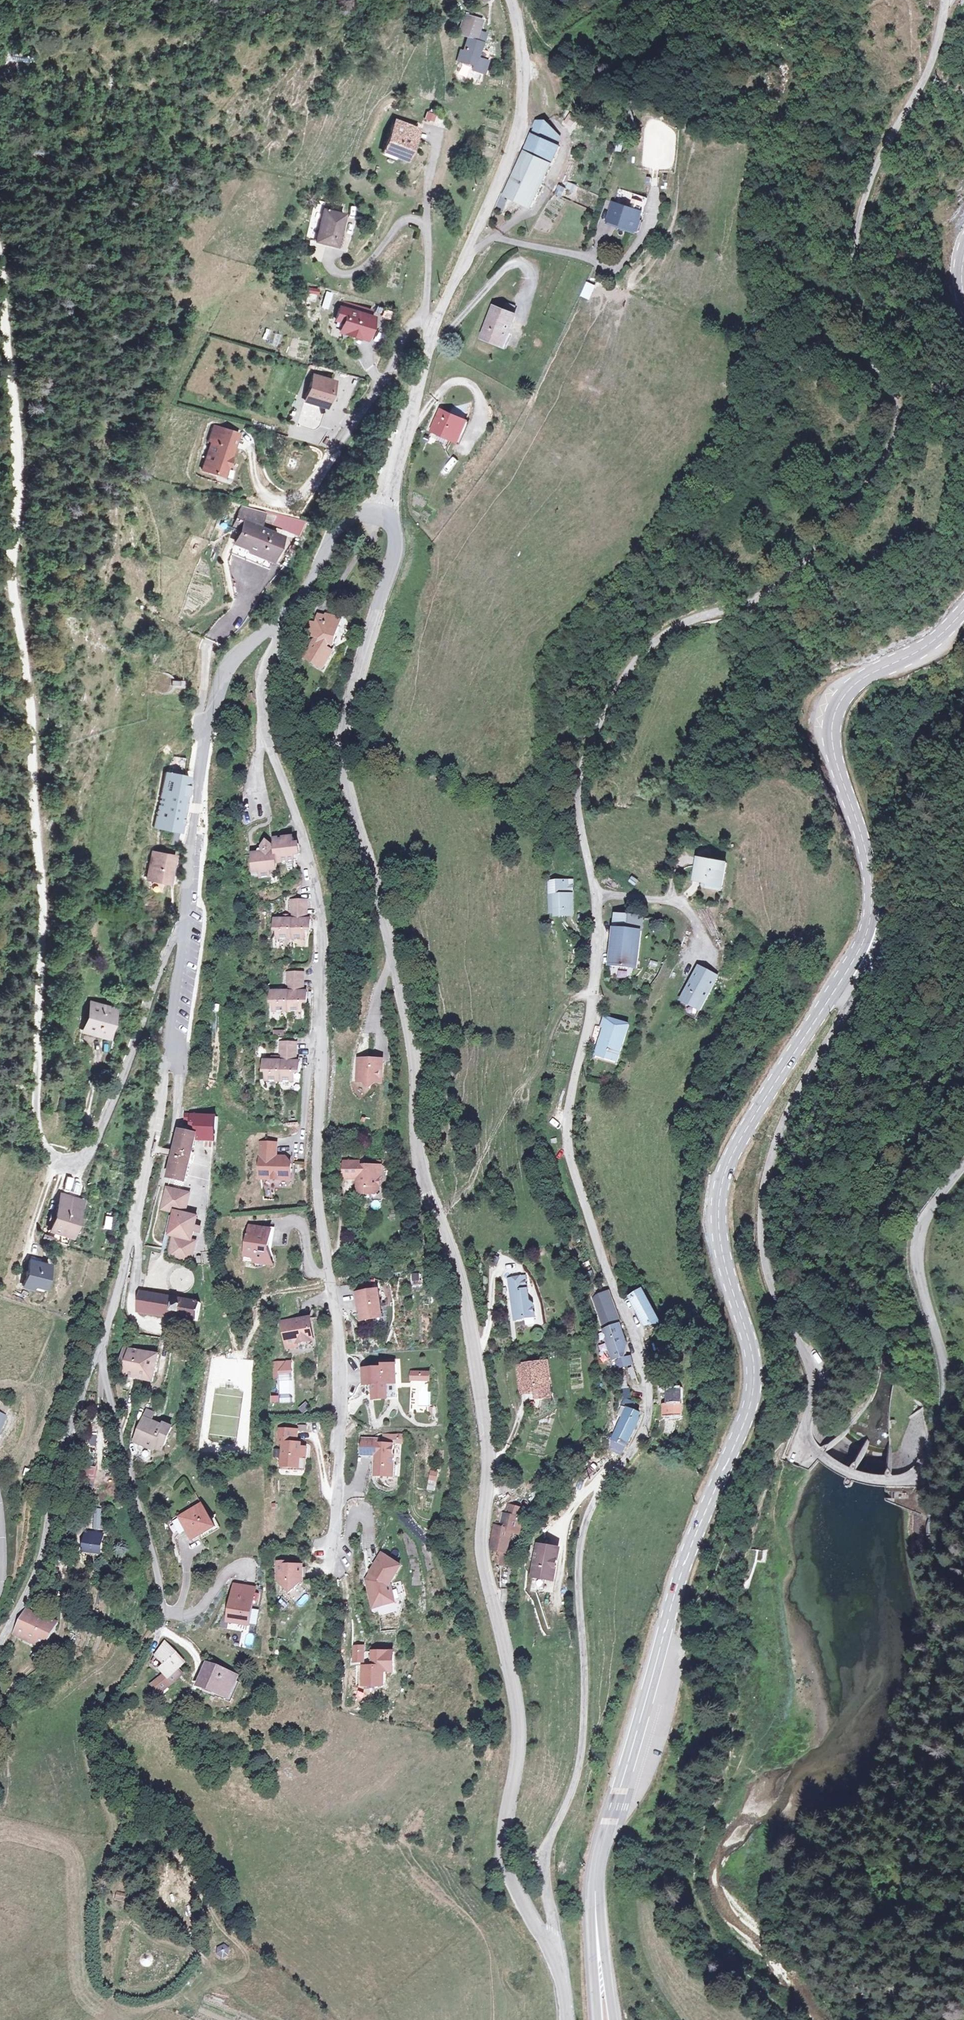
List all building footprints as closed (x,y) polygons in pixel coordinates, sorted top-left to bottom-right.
[(478,16),(462,12),(457,31),(466,34),(463,49),(459,47),(456,57),(474,61),(473,67),(483,69),(486,56),(476,54),(473,53),(475,45),(478,46),(480,38),(482,31),(475,29),(478,16)] [(422,118),(430,120),(432,112),(424,110),(422,118)] [(568,125),(575,119),(569,112),(562,118),(568,125)] [(537,118),(502,193),(528,206),(557,143),(554,141),(556,137),(546,132),(548,122),(543,119),(537,118)] [(410,125),(396,156),(405,160),(406,158),(417,163),(430,134),(410,125)] [(498,195),(496,208),(503,209),(505,197),(498,195)] [(327,202),(317,242),(347,248),(355,215),(336,210),(338,204),(327,202)] [(611,204),(607,221),(635,227),(639,210),(611,204)] [(315,299),(316,290),(306,289),(305,298),(315,299)] [(320,308),(327,309),(329,292),(323,291),(320,308)] [(492,305),(483,337),(504,343),(513,311),(492,305)] [(369,310),(367,316),(379,320),(383,321),(385,315),(369,310)] [(350,323),(355,325),(359,314),(353,312),(350,323)] [(352,334),(376,342),(381,326),(378,325),(379,320),(367,316),(359,314),(355,325),(352,334)] [(310,372),(302,398),(323,404),(331,378),(310,372)] [(469,418),(443,407),(435,426),(459,436),(463,427),(465,428),(469,418)] [(206,469),(225,475),(234,446),(225,443),(229,431),(215,426),(211,439),(215,440),(206,469)] [(225,443),(234,446),(238,433),(229,431),(225,443)] [(276,515),(255,509),(250,524),(254,526),(242,555),(278,570),(291,539),(271,530),(274,523),(276,515)] [(313,523),(277,513),(276,515),(274,523),(307,537),(313,523)] [(326,629),(320,628),(316,638),(326,642),(311,660),(328,673),(340,659),(334,655),(337,648),(342,649),(350,624),(341,620),(337,619),(336,623),(329,620),(326,629)] [(182,684),(190,685),(191,677),(183,678),(183,676),(182,675),(182,674),(180,672),(178,670),(176,670),(173,669),(170,670),(168,671),(166,672),(164,674),(163,677),(162,679),(163,681),(164,684),(165,687),(167,689),(169,690),(171,691),(174,691),(176,690),(179,688),(182,686),(182,684)] [(166,772),(155,826),(177,831),(187,776),(166,772)] [(261,875),(272,875),(271,868),(278,868),(278,861),(296,859),(296,853),(301,852),(300,842),(295,842),(294,836),(275,838),(275,844),(272,844),(267,839),(263,844),(265,846),(258,847),(258,851),(252,852),(254,870),(261,869),(261,875)] [(151,851),(146,878),(164,881),(167,865),(170,865),(171,854),(151,851)] [(712,865),(707,887),(720,889),(719,897),(734,900),(740,871),(712,865)] [(584,885),(561,884),(560,908),(565,908),(565,917),(574,918),(574,921),(583,921),(584,885)] [(313,898),(297,898),(297,918),(281,918),(281,928),(283,928),(283,937),(312,937),(312,928),(317,928),(317,917),(313,918),(305,918),(305,913),(313,913),(313,898)] [(626,922),(618,971),(643,975),(652,927),(626,922)] [(706,963),(688,997),(707,1007),(725,973),(706,963)] [(308,972),(293,972),(292,991),(275,991),(275,1001),(278,1002),(278,1010),(306,1011),(306,1003),(312,1003),(312,992),(308,992),(300,991),(300,987),(308,987),(308,972)] [(85,998),(76,1024),(103,1031),(112,1005),(85,998)] [(614,1022),(611,1032),(614,1032),(606,1058),(628,1064),(639,1028),(614,1022)] [(301,1044),(286,1043),(284,1062),(268,1061),(267,1072),(270,1072),(270,1080),(298,1082),(299,1074),(304,1074),(304,1064),(300,1063),(292,1063),(293,1059),(300,1059),(301,1044)] [(388,1055),(364,1053),(362,1075),(368,1075),(374,1081),(381,1076),(387,1070),(388,1055)] [(169,1110),(168,1116),(170,1116),(169,1125),(174,1125),(176,1110),(169,1110)] [(224,1139),(228,1112),(194,1110),(193,1116),(199,1116),(199,1123),(196,1123),(195,1130),(205,1133),(204,1137),(224,1139)] [(203,1141),(204,1137),(205,1133),(195,1130),(186,1128),(180,1151),(174,1172),(193,1177),(203,1141)] [(281,1139),(265,1138),(262,1172),(294,1175),(295,1159),(290,1153),(280,1152),(275,1152),(275,1147),(280,1148),(281,1139)] [(363,1158),(347,1157),(347,1173),(362,1173),(361,1189),(378,1189),(383,1185),(383,1171),(380,1171),(380,1162),(363,1162),(363,1158)] [(196,1190),(173,1183),(167,1204),(179,1208),(174,1231),(177,1232),(184,1234),(190,1210),(196,1190)] [(50,1214),(47,1222),(55,1225),(52,1233),(62,1237),(65,1228),(66,1224),(76,1194),(63,1190),(60,1199),(55,1197),(52,1207),(48,1206),(46,1212),(50,1214)] [(202,1213),(190,1210),(184,1234),(196,1237),(202,1213)] [(106,1228),(108,1215),(101,1214),(99,1228),(106,1228)] [(274,1230),(254,1227),(248,1261),(262,1263),(274,1258),(269,1245),(270,1240),(273,1238),(274,1230)] [(197,1259),(202,1239),(196,1237),(184,1234),(177,1232),(172,1253),(181,1255),(197,1259)] [(23,1255),(15,1281),(34,1286),(41,1261),(23,1255)] [(526,1288),(529,1314),(546,1313),(545,1301),(536,1295),(540,1291),(538,1272),(522,1275),(523,1288),(526,1288)] [(411,1273),(410,1283),(418,1284),(419,1273),(411,1273)] [(660,1314),(646,1285),(632,1292),(646,1321),(660,1314)] [(379,1287),(357,1290),(359,1298),(361,1298),(363,1317),(383,1314),(379,1287)] [(145,1288),(142,1308),(202,1317),(205,1296),(145,1288)] [(609,1288),(605,1290),(594,1293),(602,1322),(619,1318),(620,1318),(618,1312),(609,1288)] [(305,1315),(289,1317),(291,1332),(292,1343),(302,1341),(302,1338),(319,1336),(316,1316),(305,1318),(305,1315)] [(619,1318),(602,1322),(609,1353),(627,1350),(620,1318),(619,1318)] [(131,1368),(131,1373),(143,1376),(160,1379),(165,1350),(137,1345),(130,1344),(126,1367),(131,1368)] [(290,1357),(279,1357),(280,1367),(283,1366),(290,1357)] [(385,1364),(366,1366),(367,1381),(376,1380),(376,1395),(390,1394),(390,1380),(399,1379),(398,1360),(385,1361),(385,1364)] [(543,1390),(544,1398),(557,1398),(557,1382),(553,1382),(552,1373),(556,1373),(556,1361),(526,1363),(527,1391),(543,1390)] [(422,1369),(414,1368),(414,1376),(422,1377),(422,1369)] [(432,1369),(422,1369),(422,1377),(432,1377),(432,1369)] [(400,1393),(399,1379),(390,1380),(390,1394),(400,1393)] [(665,1398),(666,1411),(683,1409),(681,1381),(669,1382),(670,1397),(665,1398)] [(624,1400),(630,1403),(634,1405),(638,1397),(628,1393),(624,1400)] [(311,1398),(306,1402),(310,1408),(316,1403),(311,1398)] [(615,1434),(628,1439),(643,1415),(640,1413),(641,1407),(634,1405),(630,1403),(615,1434)] [(141,1438),(145,1440),(160,1443),(162,1444),(169,1445),(178,1424),(171,1420),(169,1423),(151,1414),(141,1438)] [(302,1425),(285,1424),(283,1438),(287,1439),(286,1461),(303,1463),(304,1452),(305,1443),(301,1443),(301,1439),(302,1425)] [(380,1435),(366,1434),(365,1449),(379,1450),(381,1450),(381,1453),(379,1453),(378,1470),(391,1471),(392,1460),(397,1460),(398,1450),(396,1450),(396,1440),(380,1440),(380,1435)] [(610,1444),(620,1450),(628,1439),(615,1434),(610,1444)] [(628,1439),(620,1450),(625,1454),(625,1450),(628,1439)] [(79,1487),(93,1493),(101,1472),(87,1466),(79,1487)] [(428,1469),(425,1478),(433,1481),(436,1471),(428,1469)] [(927,1516),(935,1520),(944,1501),(935,1497),(927,1516)] [(211,1501),(188,1514),(200,1535),(222,1523),(211,1501)] [(504,1526),(500,1547),(515,1549),(519,1529),(527,1531),(530,1516),(514,1514),(512,1527),(504,1526)] [(81,1531),(77,1548),(97,1553),(100,1536),(81,1531)] [(566,1547),(546,1543),(537,1582),(549,1585),(551,1575),(559,1577),(566,1547)] [(405,1562),(386,1551),(375,1569),(372,1574),(380,1603),(399,1598),(394,1581),(405,1562)] [(292,1559),(283,1559),(282,1576),(294,1589),(307,1577),(307,1562),(292,1562),(292,1559)] [(372,1574),(371,1577),(378,1603),(380,1603),(372,1574)] [(251,1587),(229,1583),(222,1619),(245,1623),(251,1587)] [(258,1588),(251,1587),(245,1623),(252,1624),(258,1588)] [(29,1611),(19,1634),(52,1648),(65,1619),(33,1606),(29,1611)] [(163,1642),(151,1656),(160,1667),(157,1670),(165,1680),(182,1665),(163,1642)] [(347,1663),(360,1663),(360,1644),(347,1644),(347,1663)] [(378,1663),(368,1663),(368,1682),(389,1682),(389,1668),(399,1668),(399,1648),(378,1648),(378,1663)] [(201,1666),(192,1686),(220,1698),(228,1682),(217,1678),(219,1673),(201,1666)] [(161,1689),(160,1687),(165,1684),(158,1677),(148,1686),(155,1694),(161,1689)] [(228,1946),(217,1945),(216,1956),(227,1957),(228,1946)]
